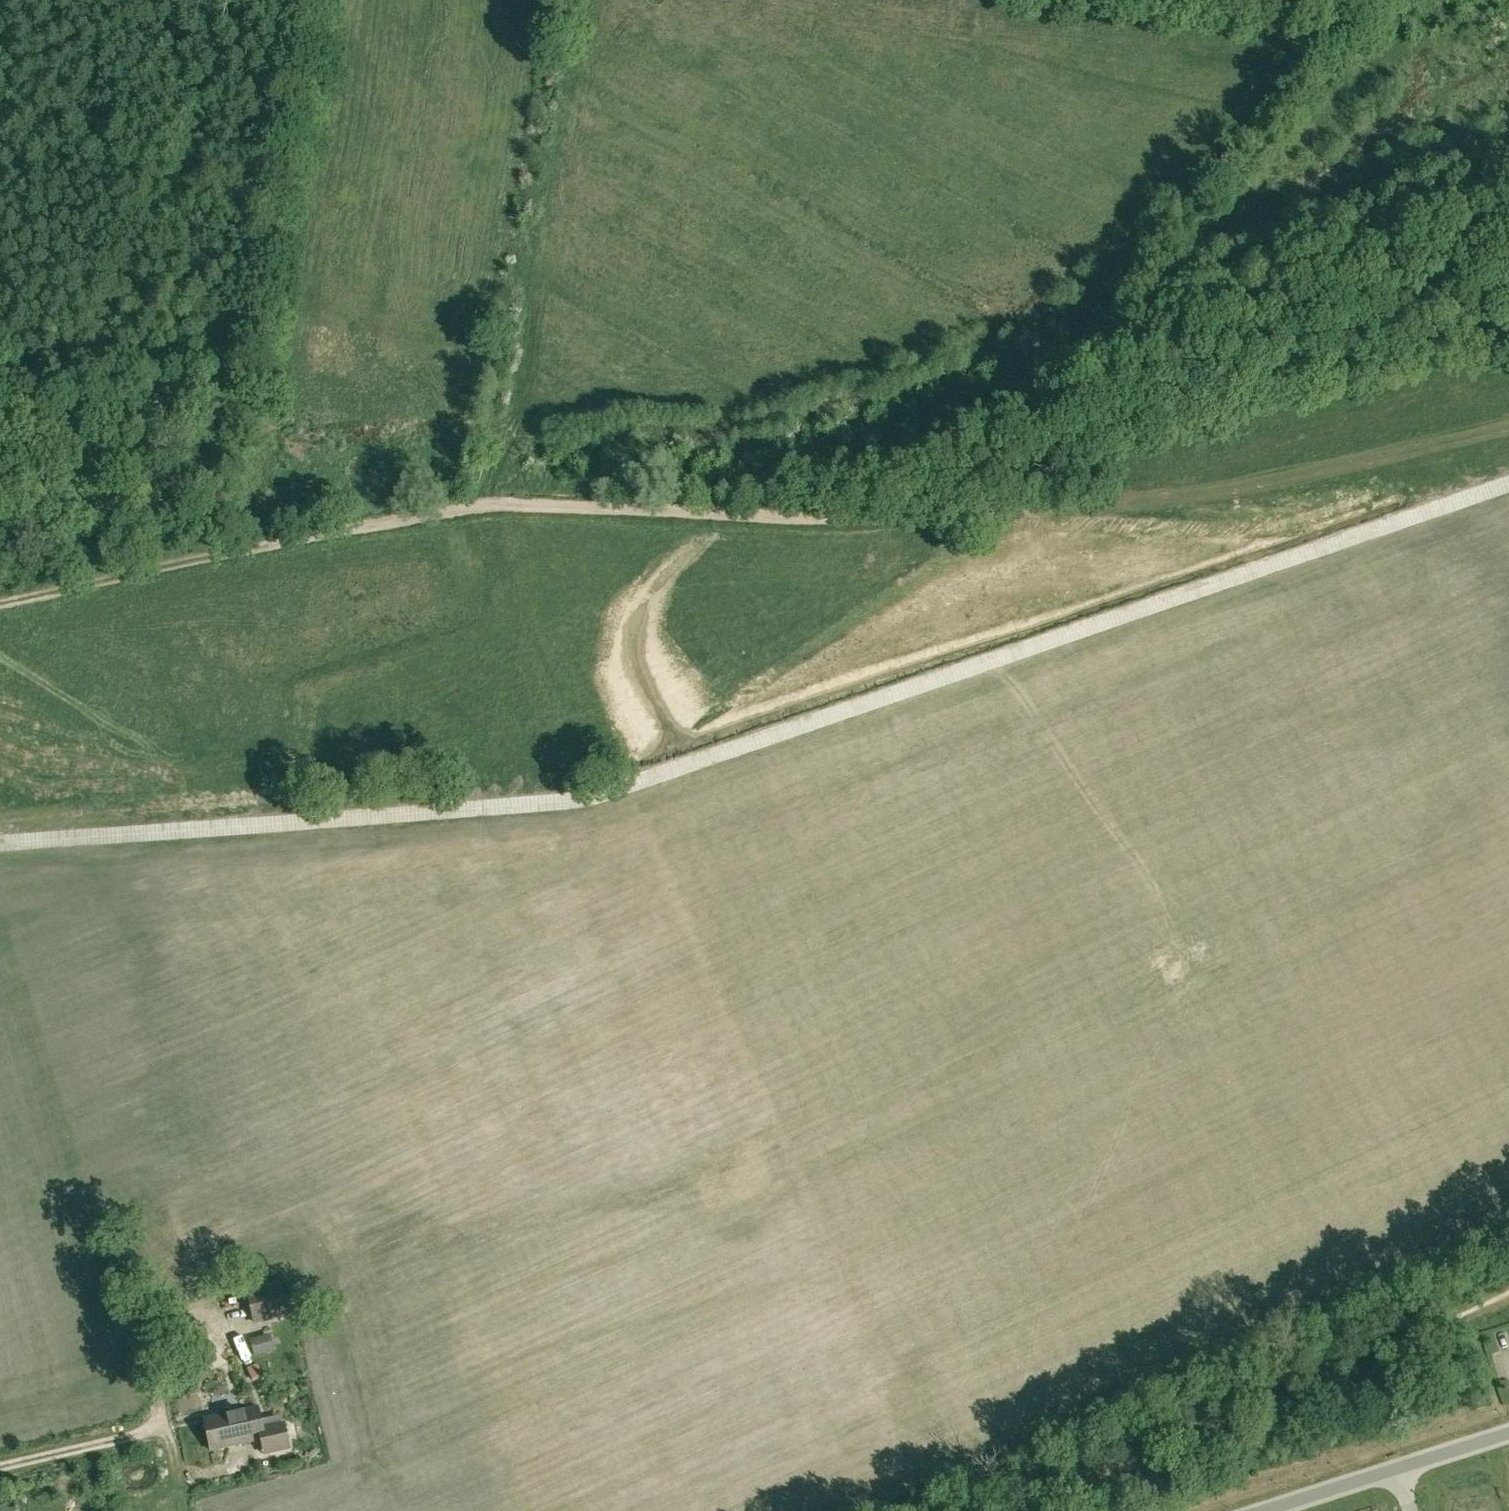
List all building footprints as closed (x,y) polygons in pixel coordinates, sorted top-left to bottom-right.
[(285,1315),(278,1286),(247,1293),(254,1323),(285,1315)] [(255,1357),(269,1353),(264,1336),(250,1339),(255,1357)] [(257,1407),(203,1419),(211,1451),(261,1439),(264,1454),(290,1448),(284,1423),(262,1428),(257,1407)]
